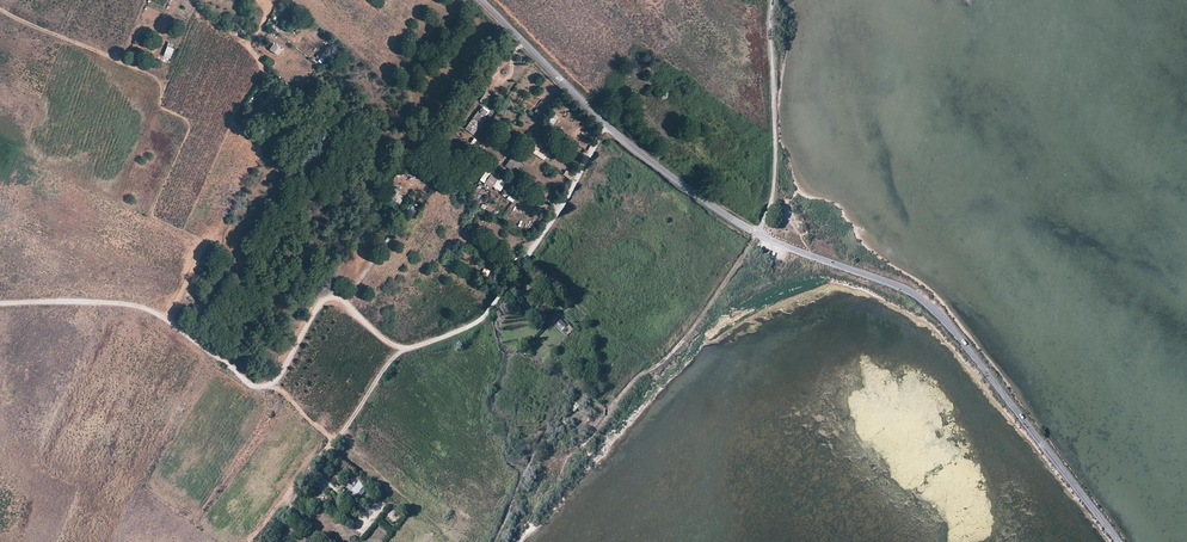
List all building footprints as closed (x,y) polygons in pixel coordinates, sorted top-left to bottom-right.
[(270,49),(278,55),(282,49),(274,43),(270,49)] [(167,47),(164,57),(171,59),(174,49),(167,47)] [(314,60),(322,64),(325,59),(318,54),(314,60)] [(464,128),(468,131),(482,113),(478,110),(464,128)] [(552,124),(555,120),(549,115),(546,119),(552,124)] [(513,172),(518,161),(510,157),(505,168),(513,172)] [(492,171),(489,174),(485,180),(483,183),(490,187),(497,177),(493,174),(494,172),(492,171)] [(565,171),(563,176),(572,180),(574,175),(565,171)] [(393,199),(396,195),(388,191),(386,195),(393,199)] [(394,201),(400,205),(404,197),(398,194),(394,201)] [(519,292),(525,296),(531,288),(525,283),(519,292)] [(561,328),(567,334),(573,329),(567,323),(561,328)] [(575,412),(580,407),(577,403),(571,407),(575,412)] [(551,449),(553,445),(549,443),(553,436),(549,433),(540,449),(542,451),(545,446),(551,449)] [(344,489),(349,493),(359,481),(351,475),(346,481),(349,482),(344,489)] [(342,536),(345,532),(333,523),(331,527),(342,536)]
